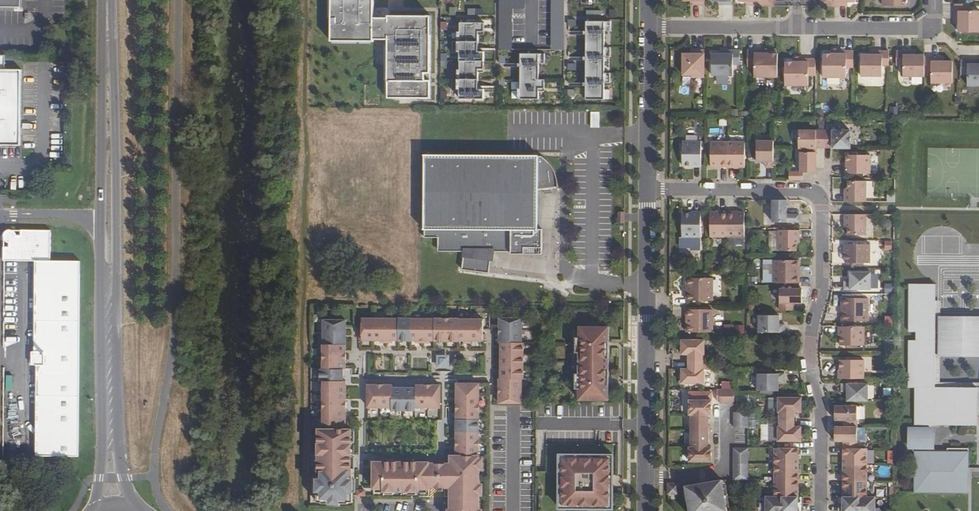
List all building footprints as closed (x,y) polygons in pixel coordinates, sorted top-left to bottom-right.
[(22,0),(0,0),(0,8),(22,8),(22,0)] [(428,99),(429,17),(386,16),(386,18),(372,18),(372,0),(329,0),(329,42),(372,42),(372,40),(386,40),(385,98),(428,99)] [(512,49),(512,8),(525,8),(525,0),(499,0),(499,49),(512,49)] [(564,49),(564,0),(551,0),(551,49),(564,49)] [(969,11),(969,4),(954,4),(954,19),(959,19),(959,24),(958,32),(978,32),(978,11),(969,11)] [(610,21),(586,21),(586,100),(604,100),(604,83),(610,83),(610,74),(604,74),(604,57),(610,57),(610,47),(604,47),(605,31),(610,31),(610,21)] [(459,99),(484,99),(484,90),(478,90),(478,70),(484,70),(484,52),(478,52),(478,32),(484,32),(484,23),(460,23),(460,42),(452,42),(452,53),(464,53),(464,80),(452,79),(452,91),(459,91),(459,99)] [(691,78),(704,78),(704,50),(694,50),(694,54),(690,54),(683,54),(682,75),(691,75),(691,78)] [(711,75),(733,76),(733,65),(739,65),(740,50),(725,50),(725,54),(720,54),(711,54),(711,75)] [(754,77),(777,77),(777,54),(769,53),(763,53),(763,50),(747,50),(747,67),(754,67),(754,77)] [(823,54),(823,77),(846,78),(846,67),(853,68),(853,51),(837,51),(837,54),(831,54),(823,54)] [(860,76),(882,76),(882,65),(888,66),(889,51),(874,51),(874,55),(869,55),(861,55),(860,76)] [(903,76),(924,77),(924,72),(924,58),(924,55),(916,55),(910,55),(910,51),(896,51),(896,66),(903,66),(903,76)] [(545,53),(520,53),(520,99),(539,100),(539,89),(545,89),(545,79),(539,79),(539,63),(545,63),(545,53)] [(21,146),(21,70),(5,70),(5,55),(0,55),(0,145),(21,146)] [(931,83),(952,83),(952,62),(943,62),(938,62),(938,58),(924,58),(924,72),(931,72),(931,83)] [(785,62),(785,86),(808,86),(808,76),(815,76),(815,59),(800,59),(800,62),(793,62),(785,62)] [(978,86),(978,65),(975,65),(975,60),(960,60),(960,75),(967,75),(967,86),(978,86)] [(592,127),(600,127),(600,112),(592,112),(592,127)] [(816,148),(816,144),(824,144),(824,130),(798,130),(798,149),(800,148),(808,148),(808,152),(816,153),(816,148)] [(850,131),(824,130),(824,144),(832,144),(832,148),(850,148),(850,131)] [(692,167),(701,167),(701,141),(682,141),(682,166),(692,166),(692,167)] [(765,167),(773,167),(773,141),(756,141),(756,162),(765,162),(765,167)] [(710,167),(727,167),(728,142),(710,142),(710,167)] [(727,167),(745,167),(745,142),(728,142),(727,167)] [(803,173),(815,173),(816,153),(808,152),(808,148),(800,148),(800,172),(789,172),(789,180),(803,180),(803,173)] [(845,166),(845,174),(870,174),(870,155),(846,155),(846,166),(845,166)] [(557,191),(563,191),(560,182),(557,175),(553,168),(548,162),(542,156),(426,156),(425,238),(439,238),(439,250),(443,250),(456,251),(456,250),(468,251),(467,256),(465,256),(463,269),(490,273),(492,258),(487,257),(488,250),(501,251),(501,250),(513,251),(513,250),(526,251),(526,250),(544,251),(544,230),(538,230),(538,218),(539,218),(538,206),(539,206),(538,193),(541,193),(541,190),(548,191),(548,193),(557,194),(557,191)] [(844,202),(866,202),(866,181),(848,181),(847,189),(844,189),(844,202)] [(772,222),(799,222),(799,215),(787,214),(787,200),(772,200),(772,222)] [(690,250),(700,250),(700,212),(692,212),(692,213),(682,213),(681,237),(690,237),(690,247),(690,250)] [(710,237),(727,237),(727,212),(710,212),(710,237)] [(727,237),(744,237),(744,212),(727,212),(727,237)] [(847,235),(865,235),(866,215),(844,214),(844,228),(847,228),(847,235)] [(80,261),(50,261),(50,231),(21,231),(21,236),(16,236),(16,234),(14,232),(13,231),(10,231),(8,230),(6,231),(5,233),(4,237),(4,238),(5,240),(7,241),(9,242),(9,247),(4,247),(4,260),(39,261),(38,352),(42,352),(42,354),(36,354),(32,354),(31,365),(38,365),(38,456),(78,457),(78,452),(80,261)] [(799,230),(778,230),(778,251),(796,251),(796,243),(799,243),(799,230)] [(679,247),(690,247),(690,237),(681,237),(679,237),(679,247)] [(895,249),(894,240),(885,240),(886,249),(895,249)] [(870,263),(870,244),(844,244),(844,252),(845,252),(845,263),(870,263)] [(799,260),(773,260),(773,283),(799,283),(799,276),(797,276),(797,268),(799,268),(799,260)] [(844,282),(844,289),(870,289),(870,272),(850,272),(850,282),(844,282)] [(686,301),(712,301),(712,278),(686,278),(686,285),(688,285),(688,293),(686,293),(686,301)] [(950,425),(976,425),(977,411),(977,388),(932,387),(932,369),(928,369),(929,359),(932,359),(933,341),(934,341),(935,340),(936,339),(936,338),(936,337),(936,336),(936,335),(936,334),(936,333),(935,333),(935,332),(934,331),(933,331),(934,313),(930,313),(930,303),(934,303),(934,301),(935,284),(909,284),(909,333),(916,333),(916,342),(909,342),(908,389),(915,389),(915,425),(934,425),(934,417),(950,417),(950,425)] [(779,289),(779,310),(793,310),(793,303),(802,303),(802,289),(779,289)] [(842,321),(868,321),(868,299),(842,298),(842,306),(844,306),(843,313),(842,313),(842,321)] [(930,303),(930,313),(934,313),(933,331),(934,331),(935,332),(935,333),(936,333),(936,334),(936,335),(936,336),(936,337),(936,338),(936,339),(935,340),(934,341),(933,341),(932,359),(929,359),(928,369),(932,369),(932,387),(977,388),(978,388),(978,382),(937,382),(938,356),(939,316),(939,301),(934,301),(934,303),(930,303)] [(686,332),(712,332),(712,310),(686,309),(686,317),(688,317),(688,325),(686,325),(686,332)] [(779,316),(758,315),(758,332),(785,332),(785,325),(779,325),(779,316)] [(939,316),(938,356),(978,357),(978,317),(939,316)] [(460,318),(436,318),(411,318),(399,318),(362,318),(362,333),(359,333),(359,339),(380,340),(380,342),(392,342),(393,340),(398,340),(411,340),(417,340),(417,342),(430,342),(430,340),(435,340),(460,341),(460,340),(466,340),(466,343),(472,343),(472,340),(486,340),(486,334),(483,334),(483,319),(460,319),(460,318)] [(521,343),(521,318),(499,318),(499,343),(500,343),(500,378),(498,378),(498,402),(521,403),(521,378),(523,378),(523,343),(521,343)] [(346,321),(323,321),(323,369),(320,369),(320,381),(323,381),(323,429),(318,429),(318,468),(316,468),(316,502),(321,502),(321,504),(347,504),(347,503),(352,503),(352,468),(349,468),(349,457),(351,457),(351,429),(345,429),(345,381),(343,381),(342,369),(345,369),(346,321)] [(726,324),(726,333),(746,334),(746,325),(726,324)] [(608,400),(608,327),(579,327),(579,338),(576,338),(576,344),(572,344),(572,346),(576,346),(576,352),(579,352),(579,361),(574,361),(574,366),(579,366),(579,374),(575,374),(575,380),(571,380),(571,383),(575,383),(575,388),(579,388),(579,400),(608,400)] [(841,348),(860,348),(860,327),(838,327),(838,340),(841,340),(841,348)] [(704,340),(681,340),(681,354),(688,354),(688,362),(702,362),(702,354),(704,354),(704,340)] [(439,367),(452,368),(452,355),(439,354),(439,367)] [(838,378),(859,379),(859,358),(841,358),(841,366),(838,366),(838,378)] [(702,362),(688,362),(688,369),(681,369),(681,383),(704,383),(704,369),(702,369),(702,362)] [(783,382),(783,374),(757,374),(757,391),(777,391),(778,382),(783,382)] [(415,406),(440,406),(440,383),(415,383),(415,386),(392,386),(392,383),(367,383),(367,405),(392,406),(392,408),(415,408),(415,406)] [(479,456),(478,456),(479,383),(456,383),(455,456),(450,456),(450,464),(445,464),(439,467),(434,463),(429,464),(429,460),(373,460),(373,496),(429,497),(429,487),(444,488),(444,497),(450,497),(450,510),(479,510),(479,456)] [(844,401),(865,401),(865,384),(839,384),(839,392),(844,392),(844,401)] [(719,390),(719,406),(734,406),(734,393),(734,390),(719,390)] [(778,411),(778,398),(770,398),(770,411),(778,411)] [(779,419),(794,419),(794,412),(801,412),(801,398),(778,398),(778,411),(778,412),(779,412),(779,419)] [(689,461),(711,461),(711,447),(708,447),(708,414),(711,414),(711,400),(689,400),(689,414),(690,414),(690,447),(689,447),(689,461)] [(843,427),(856,427),(856,406),(834,406),(834,420),(843,420),(843,427)] [(746,412),(734,412),(734,428),(746,428),(747,428),(747,419),(747,412),(746,412)] [(778,441),(801,441),(801,427),(793,427),(794,419),(779,419),(779,427),(778,427),(778,441)] [(843,448),(856,448),(856,427),(843,427),(834,427),(834,441),(843,441),(843,448)] [(930,427),(908,427),(908,441),(912,441),(912,449),(930,449),(930,427)] [(774,448),(774,496),(765,496),(765,510),(797,510),(798,448),(774,448)] [(875,497),(866,497),(867,448),(857,448),(856,448),(843,448),(842,510),(875,510),(875,497)] [(954,490),(954,492),(968,492),(968,475),(968,467),(968,448),(947,449),(947,460),(938,460),(938,452),(915,452),(915,492),(947,492),(947,490),(954,490)] [(740,479),(747,479),(747,449),(746,449),(733,449),(733,479),(740,479)] [(559,455),(559,508),(612,508),(613,456),(559,455)] [(721,480),(685,486),(689,510),(726,510),(721,480)] [(667,494),(678,494),(678,483),(668,483),(667,494)]
